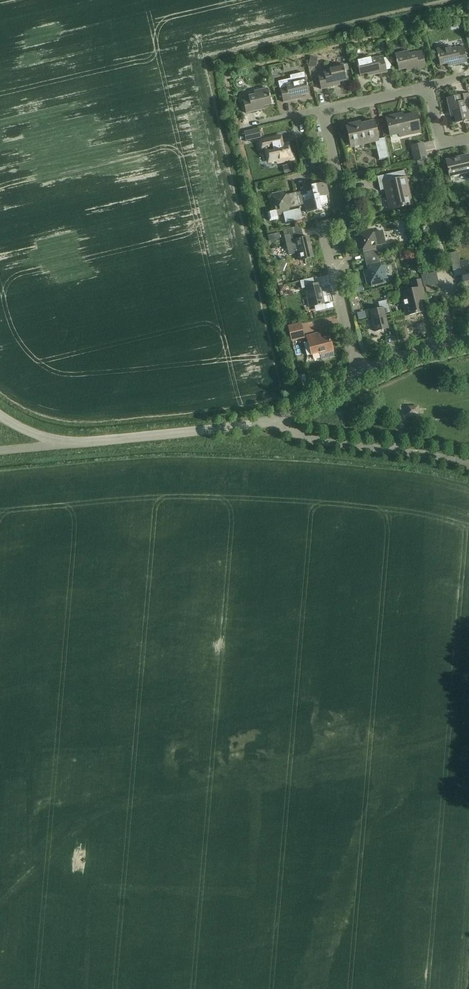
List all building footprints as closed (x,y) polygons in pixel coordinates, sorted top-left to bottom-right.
[(463,46),(450,49),(449,46),(436,49),(439,65),(452,62),(453,65),(466,62),(463,46)] [(422,52),(409,54),(408,51),(395,54),(399,70),(412,67),(412,70),(425,67),(422,52)] [(382,56),(370,59),(370,56),(356,59),(359,74),(372,71),(373,75),(386,72),(382,56)] [(309,57),(308,66),(316,67),(317,58),(310,57),(309,57)] [(317,73),(320,89),(334,86),(333,82),(346,79),(342,64),(329,67),(330,70),(317,73)] [(278,81),(283,102),(296,99),(295,96),(308,93),(303,72),(289,75),(290,79),(278,81)] [(242,98),(246,113),(259,110),(258,107),(271,104),(267,88),(254,91),(255,95),(242,98)] [(468,120),(468,111),(468,108),(468,93),(446,98),(451,117),(454,116),(456,124),(468,120)] [(399,137),(420,132),(415,113),(399,117),(398,114),(385,117),(389,135),(398,133),(399,137)] [(384,138),(377,140),(373,122),(356,126),(356,124),(345,126),(348,136),(350,136),(353,146),(374,141),(379,160),(389,158),(384,138)] [(258,129),(244,133),(246,140),(260,137),(258,129)] [(288,141),(281,143),(280,136),(258,141),(260,149),(265,148),(268,161),(276,159),(277,163),(292,159),(288,141)] [(415,162),(416,161),(424,159),(426,159),(423,143),(411,146),(415,162)] [(468,155),(445,160),(449,177),(468,172),(468,158),(468,155)] [(392,209),(411,205),(404,171),(377,177),(380,191),(388,189),(392,209)] [(296,193),(299,205),(305,204),(307,213),(321,210),(319,202),(326,201),(325,196),(328,195),(325,182),(311,186),(312,191),(306,192),(308,199),(304,200),(302,192),(296,193)] [(299,205),(296,193),(285,196),(284,192),(272,195),(273,199),(269,200),(271,212),(267,213),(269,221),(278,219),(276,215),(279,214),(281,223),(293,220),(295,226),(303,224),(302,217),(301,217),(299,208),(288,211),(288,208),(299,205)] [(308,237),(303,238),(300,226),(282,230),(288,255),(297,253),(299,261),(313,257),(308,237)] [(365,260),(377,257),(375,246),(385,244),(382,230),(372,232),(371,230),(359,232),(360,237),(355,238),(358,250),(362,249),(365,260)] [(279,233),(267,236),(268,241),(280,239),(279,233)] [(403,252),(405,261),(414,259),(412,249),(403,252)] [(459,263),(456,252),(449,254),(453,271),(459,270),(462,283),(468,281),(468,266),(468,261),(459,263)] [(377,257),(365,260),(367,270),(363,271),(366,283),(370,282),(371,286),(384,283),(383,279),(386,278),(383,266),(380,267),(377,257)] [(319,284),(314,285),(312,278),(299,281),(301,289),(305,288),(307,296),(305,296),(308,307),(323,304),(319,284)] [(399,293),(405,316),(422,312),(418,295),(424,293),(421,280),(411,282),(413,290),(399,293)] [(370,312),(375,332),(388,328),(385,314),(390,312),(387,300),(378,303),(379,309),(370,312)] [(287,326),(290,341),(304,338),(301,322),(287,326)] [(456,329),(458,337),(468,334),(466,326),(456,329)] [(308,341),(303,343),(306,356),(311,354),(312,355),(319,353),(320,355),(321,359),(333,356),(332,352),(329,337),(321,339),(319,333),(307,336),(308,341)] [(406,407),(406,415),(417,416),(417,407),(406,407)]
